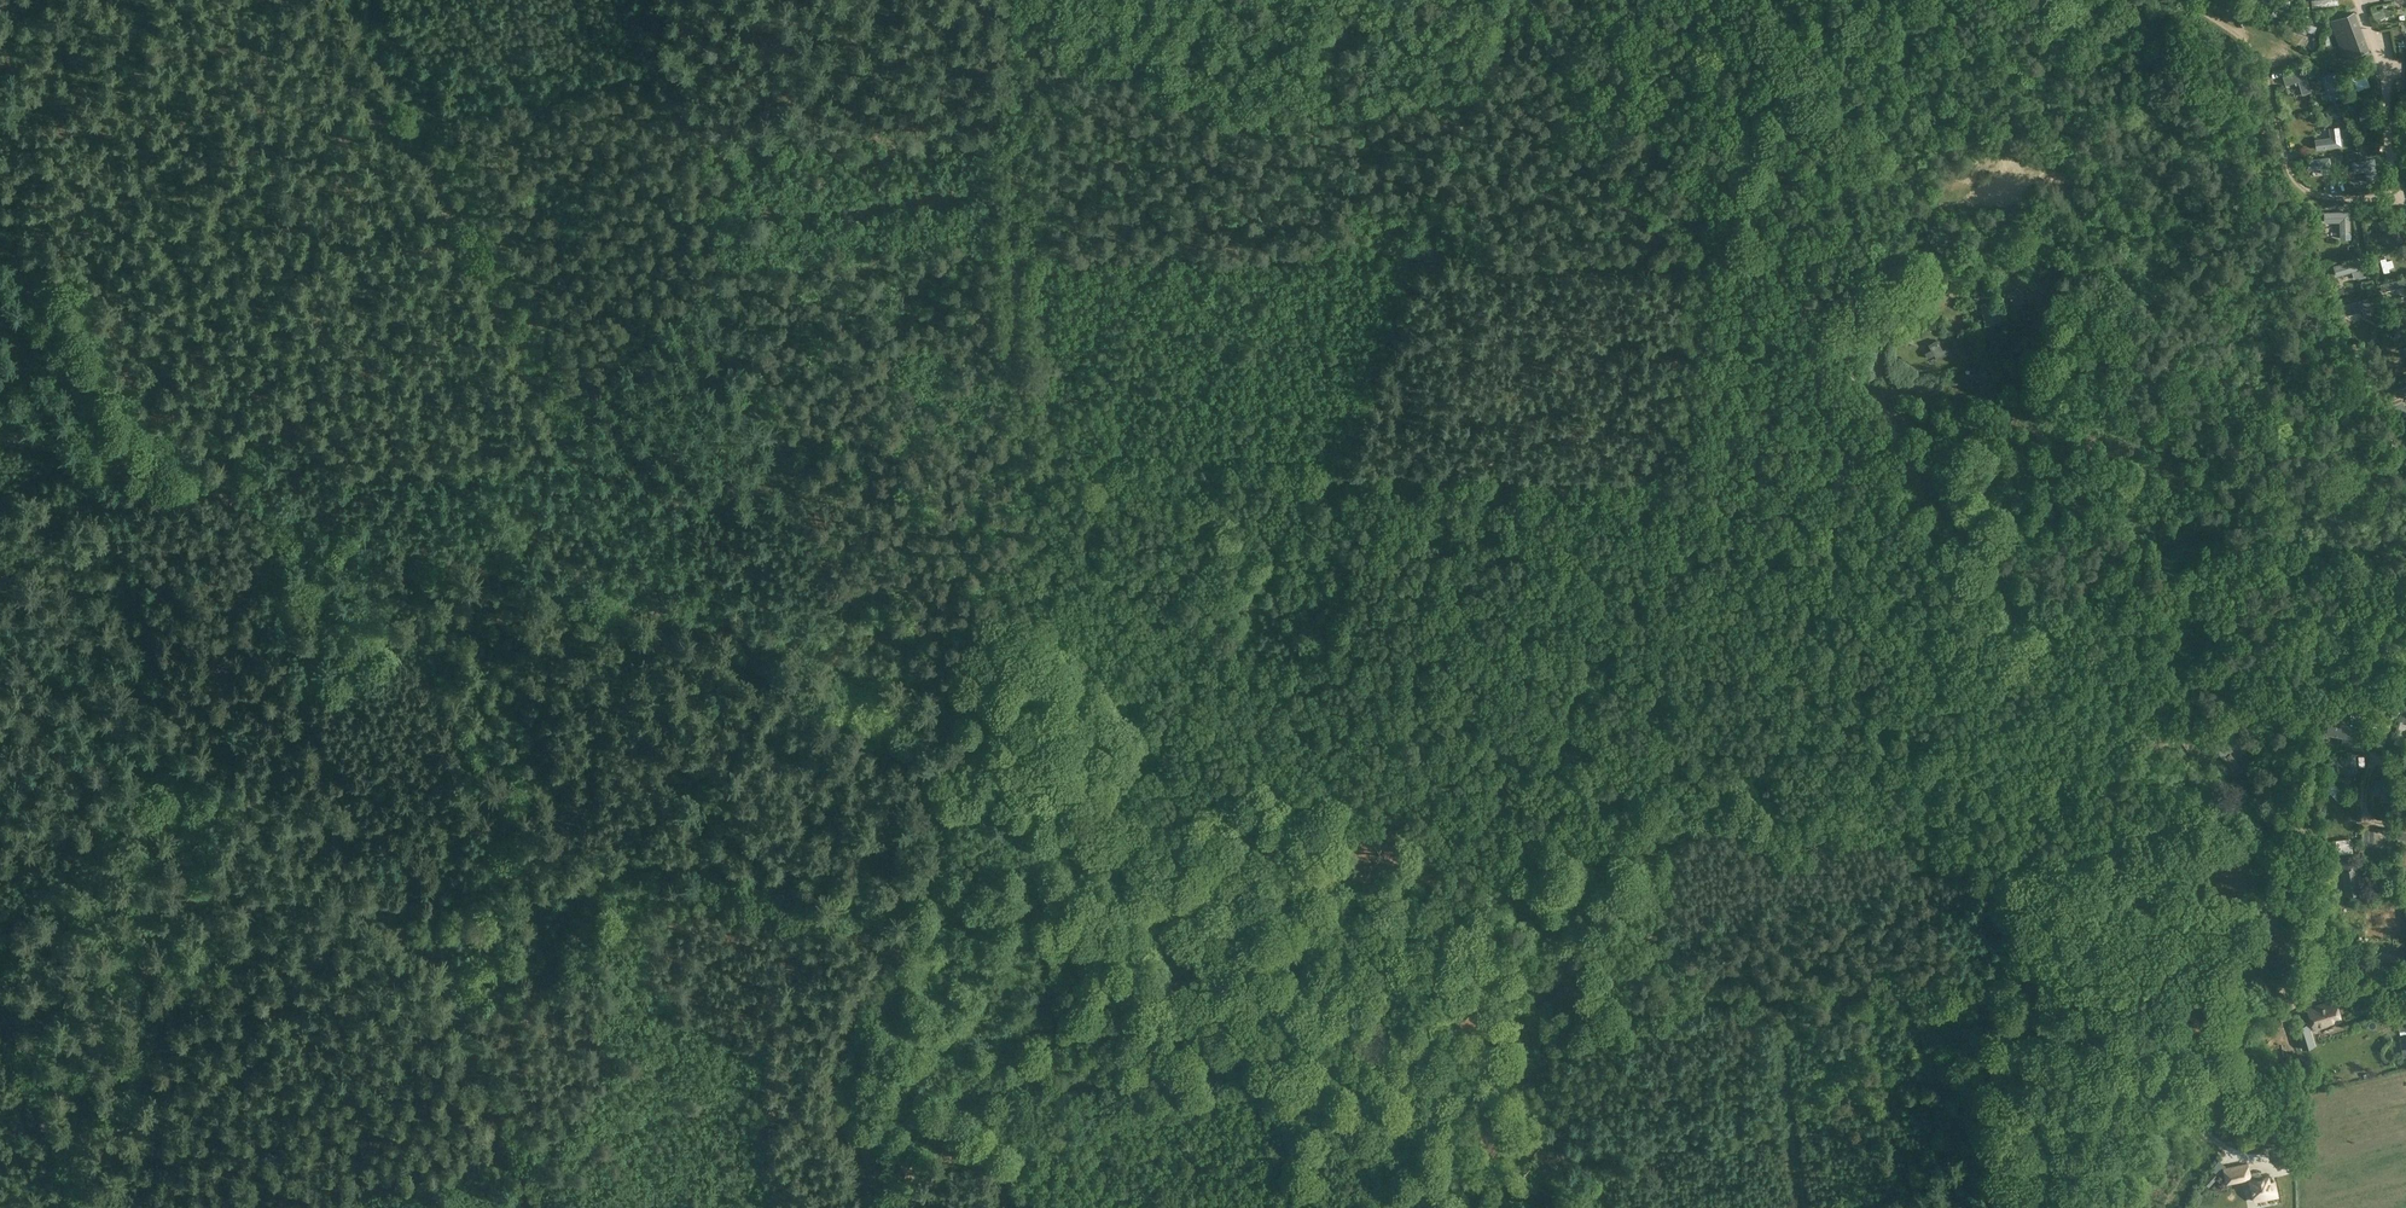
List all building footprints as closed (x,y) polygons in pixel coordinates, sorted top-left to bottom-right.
[(2219,5),(2227,9),(2231,0),(2221,0),(2219,5)] [(2287,16),(2290,8),(2267,0),(2265,0),(2262,7),(2287,16)] [(2337,0),(2313,0),(2309,0),(2310,8),(2337,6),(2337,0)] [(2371,13),(2375,21),(2388,16),(2385,8),(2371,13)] [(2330,21),(2345,59),(2369,50),(2354,12),(2330,21)] [(2315,27),(2291,20),(2289,27),(2313,34),(2315,27)] [(2294,72),(2282,76),(2285,85),(2298,81),(2302,94),(2310,92),(2304,69),(2302,63),(2292,66),(2294,72)] [(2277,77),(2288,70),(2284,64),(2273,72),(2277,77)] [(2310,69),(2305,72),(2308,79),(2313,77),(2310,69)] [(2325,111),(2319,94),(2312,97),(2318,114),(2325,111)] [(2378,111),(2373,112),(2372,100),(2363,100),(2363,112),(2359,112),(2360,122),(2379,121),(2378,111)] [(2331,138),(2315,140),(2317,151),(2342,147),(2340,129),(2340,127),(2330,128),(2331,138)] [(2352,127),(2340,128),(2341,140),(2353,138),(2352,127)] [(2330,158),(2307,161),(2309,171),(2321,169),(2322,175),(2332,174),(2330,158)] [(2373,158),(2351,162),(2352,173),(2365,171),(2367,182),(2377,180),(2373,158)] [(2323,212),(2323,222),(2339,222),(2339,238),(2349,238),(2349,211),(2323,212)] [(2387,216),(2378,222),(2392,245),(2401,239),(2387,216)] [(2395,253),(2387,255),(2392,276),(2400,274),(2395,253)] [(2334,285),(2362,278),(2360,270),(2332,277),(2334,285)] [(2402,278),(2381,284),(2383,292),(2404,286),(2405,285),(2405,277),(2402,278)] [(2367,298),(2340,306),(2343,315),(2361,310),(2363,317),(2371,315),(2367,298)] [(2037,316),(2030,326),(2037,331),(2044,321),(2037,316)] [(2391,317),(2392,324),(2405,323),(2405,316),(2391,317)] [(2376,337),(2370,341),(2373,346),(2380,342),(2376,337)] [(1931,349),(1925,353),(1928,358),(1934,354),(1937,359),(1949,352),(1947,347),(1941,351),(1935,340),(1929,344),(1931,349)] [(2360,710),(2351,711),(2352,718),(2361,717),(2360,710)] [(2375,720),(2367,741),(2380,746),(2389,726),(2375,720)] [(2330,722),(2328,732),(2343,735),(2342,743),(2350,744),(2351,737),(2353,727),(2330,722)] [(2230,730),(2215,742),(2225,755),(2231,750),(2234,748),(2240,743),(2238,740),(2230,730)] [(2202,738),(2197,740),(2201,750),(2207,748),(2202,738)] [(2231,750),(2225,755),(2227,758),(2232,764),(2234,768),(2241,763),(2238,759),(2231,750)] [(2356,772),(2354,755),(2347,756),(2347,760),(2340,761),(2341,770),(2348,769),(2349,773),(2356,772)] [(2232,764),(2228,766),(2236,776),(2248,766),(2242,757),(2238,759),(2241,763),(2234,768),(2232,764)] [(2225,761),(2214,769),(2228,787),(2238,779),(2236,776),(2228,766),(2225,761)] [(2375,779),(2374,789),(2382,790),(2390,791),(2391,781),(2375,779)] [(2327,796),(2327,797),(2334,797),(2337,797),(2338,786),(2331,786),(2327,785),(2327,796)] [(2296,805),(2285,813),(2294,825),(2306,817),(2296,805)] [(2281,828),(2272,816),(2261,824),(2271,836),(2281,828)] [(2370,832),(2362,832),(2363,853),(2371,853),(2370,832)] [(2341,871),(2355,869),(2355,868),(2357,868),(2355,857),(2334,861),(2335,873),(2341,871)] [(2357,875),(2355,869),(2341,871),(2346,895),(2360,892),(2358,882),(2357,875)] [(2365,873),(2357,875),(2358,882),(2365,881),(2365,873)] [(2321,958),(2321,959),(2320,968),(2319,977),(2335,979),(2337,967),(2337,962),(2337,961),(2321,958)] [(2311,962),(2303,962),(2304,970),(2312,969),(2311,962)] [(2343,997),(2334,1000),(2337,1008),(2345,1005),(2343,997)] [(2337,1008),(2334,1000),(2308,1009),(2314,1028),(2341,1020),(2337,1008)] [(2307,1025),(2295,1028),(2302,1050),(2314,1046),(2307,1025)] [(2223,1168),(2221,1168),(2222,1170),(2224,1184),(2241,1180),(2248,1179),(2247,1173),(2249,1173),(2247,1164),(2223,1168)] [(2248,1179),(2241,1180),(2243,1188),(2250,1186),(2253,1200),(2276,1195),(2273,1181),(2268,1182),(2267,1176),(2258,1178),(2256,1171),(2249,1173),(2247,1173),(2248,1179)]
